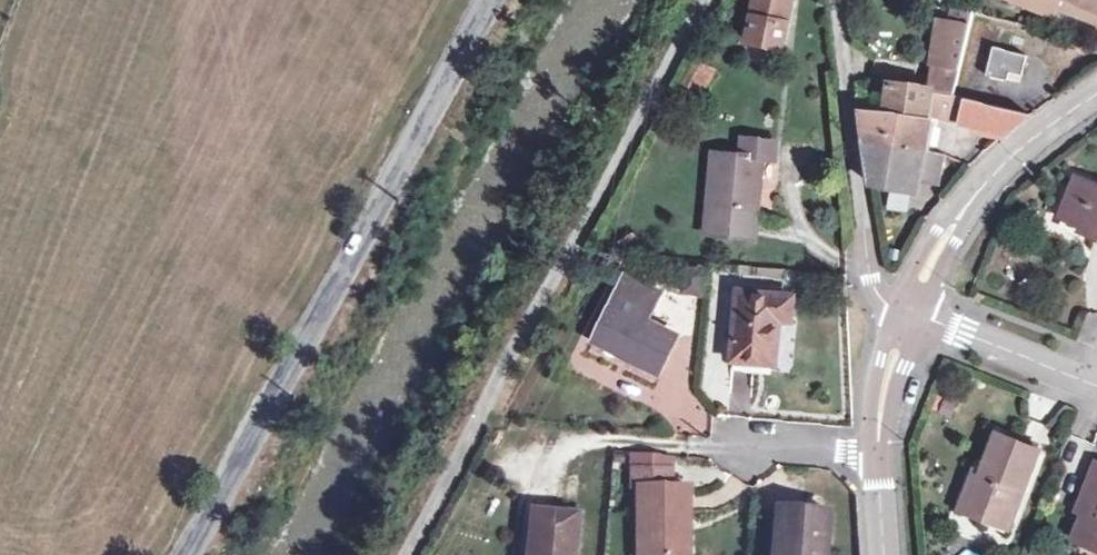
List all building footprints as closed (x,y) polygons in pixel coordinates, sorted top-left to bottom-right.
[(1022,13),(1027,0),(1009,0),(1006,7),(1022,13)] [(1022,13),(1052,25),(1057,14),(1096,29),(1096,1),(1095,0),(1027,0),(1022,13)] [(753,11),(746,42),(778,49),(785,18),(753,11)] [(952,98),(960,100),(973,32),(945,25),(936,70),(956,74),(952,98)] [(1028,58),(996,51),(990,83),(1007,86),(1009,75),(1024,78),(1028,58)] [(956,74),(936,70),(932,94),(952,98),(956,74)] [(893,86),(888,113),(902,116),(927,120),(928,114),(932,94),(893,86)] [(960,100),(952,98),(932,94),(928,114),(960,120),(965,101),(960,100)] [(965,101),(960,120),(958,125),(1009,134),(1033,116),(965,101)] [(902,116),(888,113),(863,108),(867,143),(898,148),(902,116)] [(922,151),(927,120),(902,116),(898,148),(922,151)] [(712,162),(708,212),(760,216),(763,165),(774,166),(775,146),(741,143),(740,163),(712,162)] [(898,148),(867,143),(873,186),(912,191),(917,177),(933,180),(940,154),(922,151),(898,148)] [(1084,178),(1067,219),(1096,232),(1096,183),(1084,178)] [(760,216),(708,212),(707,240),(759,244),(760,216)] [(680,265),(680,293),(704,293),(704,265),(680,265)] [(623,287),(598,335),(660,368),(678,342),(647,324),(657,306),(623,287)] [(732,302),(728,369),(778,370),(782,328),(795,328),(796,305),(732,302)] [(1017,534),(1027,506),(1018,503),(1021,491),(1031,495),(1046,454),(1002,438),(988,475),(981,474),(969,506),(995,515),(991,524),(1017,534)] [(1088,490),(1096,494),(1096,467),(1088,490)] [(675,528),(682,528),(681,491),(663,492),(661,477),(622,475),(622,495),(630,496),(630,554),(675,554),(675,528)] [(1090,515),(1096,498),(1096,494),(1088,490),(1080,509),(1090,515)] [(1018,503),(1027,506),(1031,495),(1021,491),(1018,503)] [(1096,541),(1096,498),(1090,515),(1082,535),(1096,541)] [(966,515),(991,524),(995,515),(969,506),(966,515)] [(771,554),(814,554),(815,546),(824,546),(824,515),(775,511),(771,554)] [(526,554),(570,554),(572,518),(528,516),(526,554)] [(675,554),(683,554),(682,528),(675,528),(675,554)]
